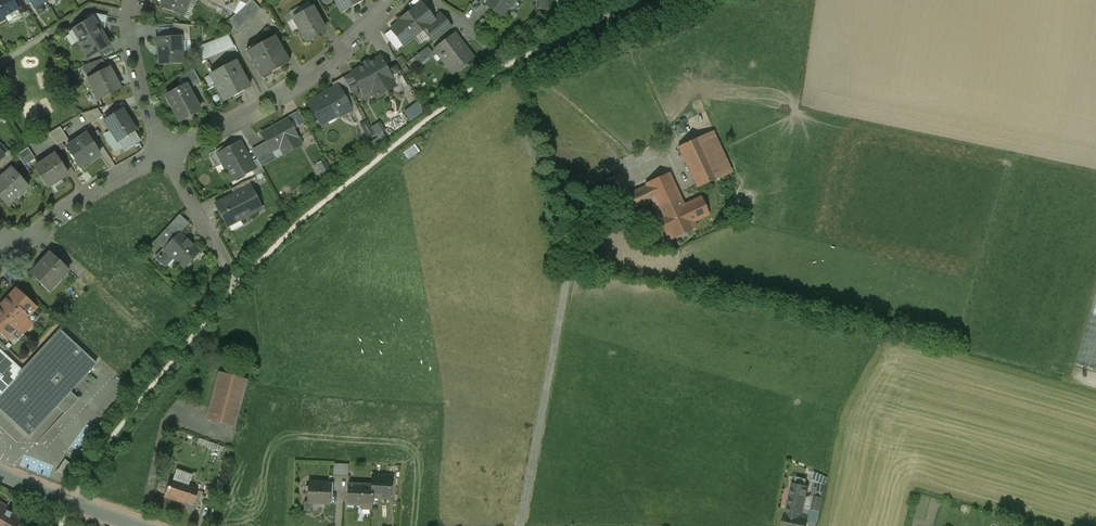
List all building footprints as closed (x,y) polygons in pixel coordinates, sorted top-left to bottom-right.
[(6,19),(5,18),(6,18),(5,17),(17,10),(18,10),(12,0),(0,0),(0,22),(6,19)] [(18,10),(17,10),(20,15),(28,10),(23,0),(12,0),(18,10)] [(161,8),(180,15),(186,0),(188,1),(188,0),(164,0),(161,8)] [(238,0),(212,0),(211,1),(212,1),(234,13),(240,1),(238,0)] [(227,22),(236,32),(260,10),(252,0),(251,0),(246,5),(230,19),(227,22)] [(341,12),(353,5),(353,4),(359,0),(335,0),(341,12)] [(471,7),(477,11),(485,0),(476,0),(471,7)] [(486,5),(501,17),(509,7),(507,6),(512,0),(489,0),(486,5)] [(537,8),(548,8),(548,0),(537,0),(537,8)] [(234,13),(212,1),(209,7),(230,19),(246,5),(240,1),(234,13)] [(421,3),(414,9),(401,19),(402,21),(391,30),(403,45),(422,30),(434,21),(435,21),(421,3)] [(320,22),(312,8),(294,19),(300,29),(299,30),(306,41),(324,30),(319,22),(320,22)] [(107,16),(91,13),(86,17),(89,23),(93,20),(101,33),(104,31),(107,16)] [(89,23),(73,33),(88,58),(108,45),(101,33),(93,20),(89,23)] [(434,21),(422,30),(428,38),(440,29),(434,21)] [(189,26),(173,24),(173,35),(190,34),(189,26)] [(228,35),(201,46),(200,59),(234,46),(228,35)] [(454,35),(435,49),(453,73),(472,58),(454,35)] [(274,36),(255,47),(256,48),(247,53),(247,52),(246,52),(261,78),(262,78),(261,77),(270,73),(290,62),(274,36)] [(179,38),(156,39),(157,47),(159,47),(160,64),(182,63),(181,54),(180,54),(179,38)] [(427,47),(413,58),(419,64),(433,54),(427,47)] [(379,58),(369,63),(368,61),(361,64),(362,67),(352,73),(351,72),(350,72),(351,74),(358,86),(362,92),(371,87),(375,93),(382,89),(388,91),(395,87),(395,86),(395,85),(387,70),(383,63),(383,62),(382,61),(381,60),(379,56),(378,57),(379,58)] [(103,59),(81,66),(88,79),(108,68),(103,59)] [(234,61),(211,74),(217,85),(216,85),(224,101),(250,88),(241,72),(240,72),(234,61)] [(405,78),(397,63),(387,70),(395,84),(405,78)] [(108,68),(88,79),(99,100),(120,89),(108,68)] [(193,68),(184,73),(192,88),(201,83),(193,68)] [(351,74),(343,78),(351,93),(357,90),(355,87),(358,86),(351,74)] [(343,78),(332,84),(334,88),(337,86),(343,97),(351,93),(343,78)] [(199,110),(186,86),(167,96),(172,106),(172,107),(179,121),(199,110)] [(334,88),(309,102),(323,126),(324,125),(322,121),(339,112),(341,115),(351,110),(343,97),(337,86),(334,88)] [(419,102),(404,110),(410,120),(425,112),(419,102)] [(97,109),(81,114),(88,124),(102,116),(97,109)] [(122,110),(104,121),(117,141),(134,131),(135,130),(122,110)] [(298,111),(292,115),(298,126),(305,123),(298,111)] [(276,126),(261,134),(266,142),(271,151),(280,146),(284,154),(300,145),(296,138),(297,137),(288,121),(276,127),(276,126)] [(381,142),(390,135),(380,121),(371,127),(381,142)] [(60,127),(49,134),(57,146),(68,139),(60,127)] [(134,131),(117,141),(124,151),(140,141),(134,131)] [(680,147),(678,147),(697,188),(732,172),(713,132),(680,147)] [(80,167),(99,155),(86,134),(67,147),(80,167)] [(266,142),(252,150),(257,159),(258,161),(273,153),(271,151),(266,142)] [(227,149),(217,155),(218,155),(220,154),(224,162),(222,163),(232,181),(252,170),(254,169),(251,162),(242,147),(241,148),(238,143),(227,149)] [(409,159),(420,151),(415,144),(404,152),(409,159)] [(218,155),(217,155),(227,149),(225,145),(215,151),(216,153),(210,156),(215,166),(222,163),(224,162),(220,154),(218,155)] [(28,148),(17,155),(24,166),(35,159),(28,148)] [(9,151),(3,157),(0,160),(0,167),(2,169),(12,160),(14,157),(9,151)] [(54,154),(35,167),(48,187),(67,175),(54,154)] [(258,161),(257,159),(251,162),(254,169),(252,170),(255,177),(264,172),(258,161)] [(317,163),(324,175),(332,170),(326,159),(317,163)] [(17,165),(12,160),(2,169),(6,174),(11,169),(12,170),(17,165)] [(0,179),(0,197),(7,205),(27,187),(12,170),(11,169),(6,174),(0,179)] [(668,175),(645,187),(629,195),(616,201),(615,201),(621,214),(651,200),(659,217),(683,206),(668,175)] [(249,180),(231,189),(234,195),(249,187),(250,188),(252,186),(249,180)] [(249,187),(234,195),(235,199),(229,202),(228,200),(217,205),(217,204),(216,204),(226,222),(231,219),(233,223),(260,209),(250,188),(249,187)] [(700,198),(683,206),(659,217),(659,218),(667,235),(669,233),(671,238),(695,227),(693,222),(708,215),(700,198)] [(168,227),(155,241),(163,248),(165,250),(177,236),(168,227)] [(198,251),(179,234),(177,236),(165,250),(163,248),(156,256),(164,263),(171,255),(184,267),(198,251)] [(49,253),(31,273),(42,284),(46,280),(51,285),(59,276),(61,279),(68,271),(49,253)] [(1075,364),(1095,370),(1095,290),(1075,364)] [(4,303),(0,303),(0,332),(3,334),(7,338),(11,334),(31,312),(35,307),(31,304),(22,295),(21,294),(20,295),(16,296),(13,293),(4,303)] [(31,312),(11,334),(17,340),(38,318),(31,312)] [(22,371),(3,353),(0,350),(0,398),(23,420),(18,426),(29,436),(60,402),(68,410),(77,399),(69,392),(95,364),(60,331),(22,371)] [(0,341),(0,350),(3,353),(7,349),(8,349),(0,341)] [(246,380),(219,373),(206,420),(233,427),(246,380)] [(349,465),(333,465),(333,477),(348,477),(349,465)] [(390,477),(372,476),(372,486),(373,486),(372,494),(381,495),(381,498),(390,498),(390,477)] [(185,489),(169,483),(164,498),(174,502),(175,499),(194,504),(197,493),(190,490),(191,488),(186,486),(185,489)] [(329,484),(308,483),(307,502),(304,502),(304,511),(311,512),(312,503),(332,504),(332,492),(329,492),(329,484)] [(807,487),(793,484),(790,495),(805,498),(807,487)] [(825,486),(815,484),(813,496),(822,498),(825,486)] [(372,494),(373,486),(372,486),(348,485),(347,505),(372,506),(372,494)] [(217,489),(207,486),(204,493),(214,497),(217,489)] [(805,498),(790,495),(786,513),(800,516),(805,498)] [(813,496),(810,508),(810,510),(819,511),(822,498),(813,496)] [(0,503),(0,525),(18,525),(23,517),(0,503)] [(819,511),(810,510),(810,508),(808,508),(806,517),(807,517),(806,521),(816,523),(817,523),(819,511)] [(786,513),(785,512),(782,525),(805,525),(806,521),(807,517),(806,517),(800,516),(786,513)]
